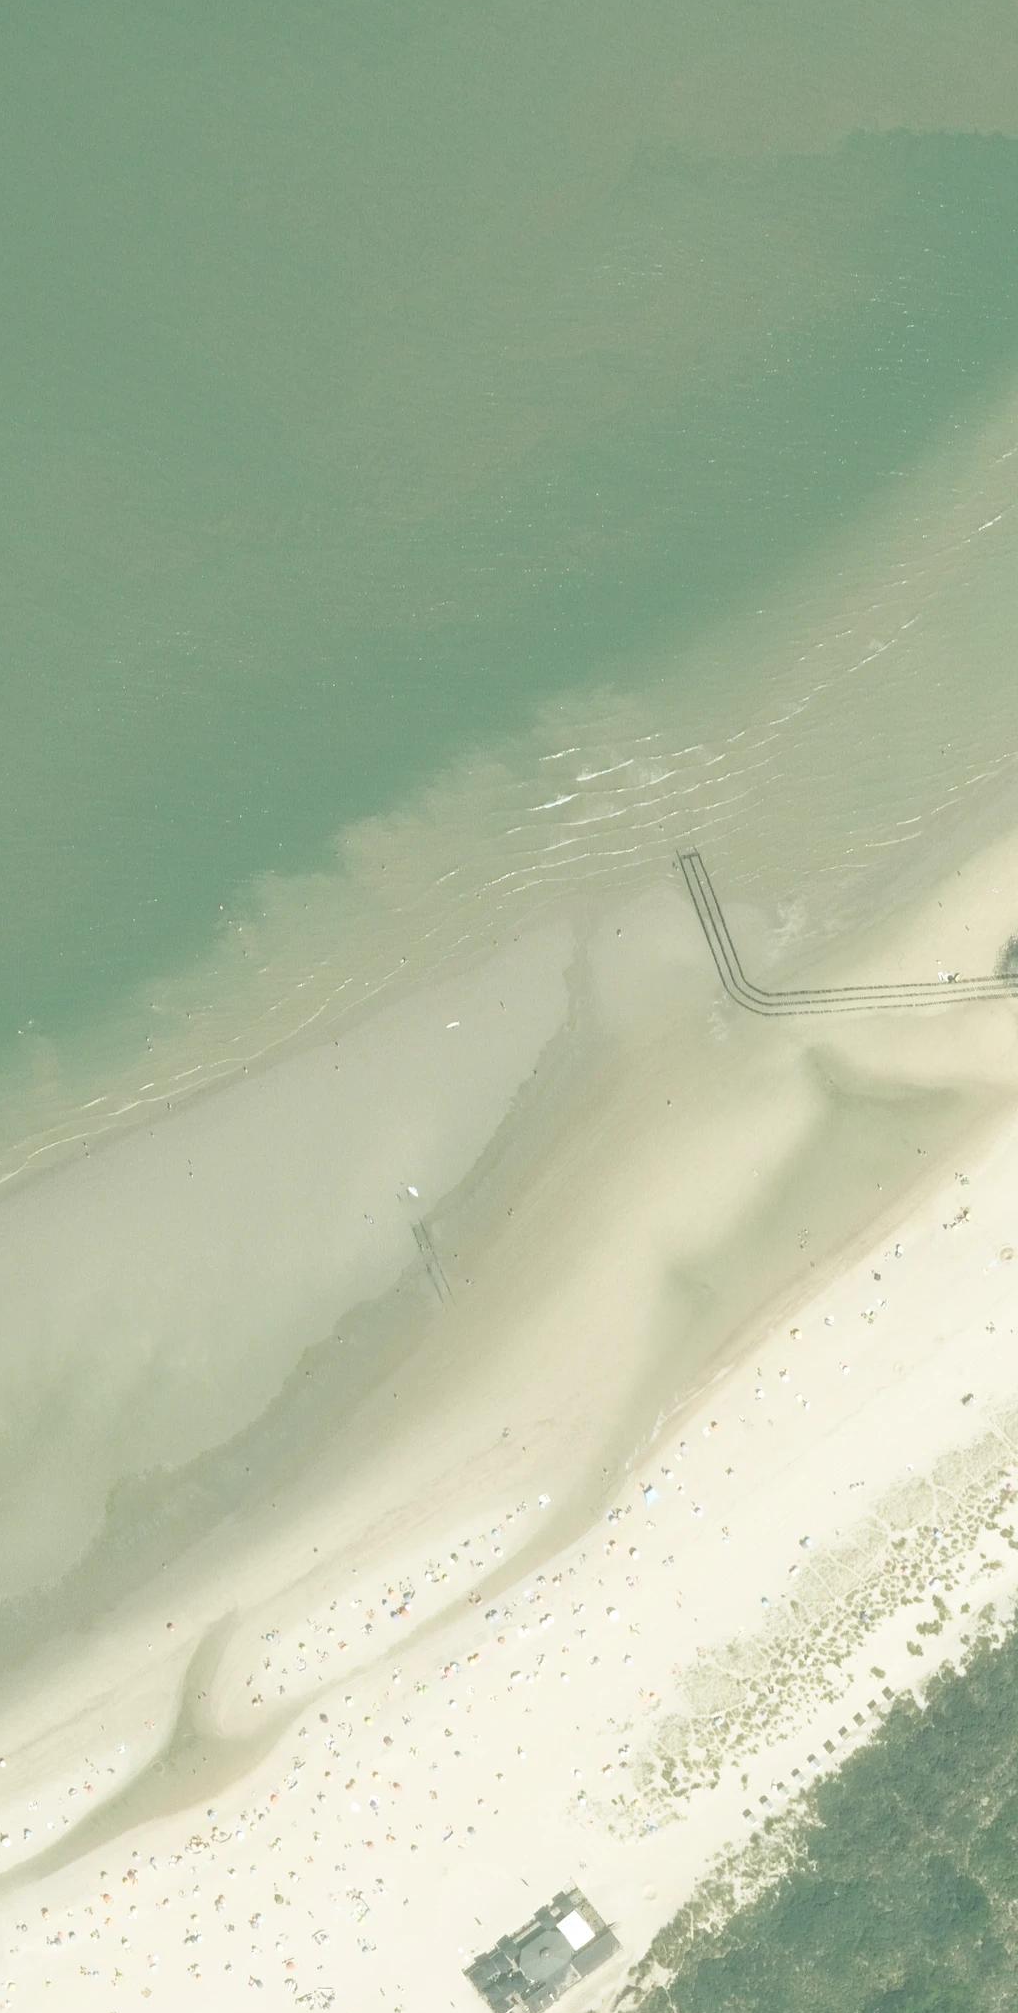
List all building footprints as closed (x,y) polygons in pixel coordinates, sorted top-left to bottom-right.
[(518,1969),(529,1983),(545,1986),(546,1987),(524,2004),(530,2012),(539,2012),(582,1980),(579,1977),(585,1973),(587,1976),(623,1949),(610,1933),(571,1963),(572,1949),(562,1936),(546,1934),(520,1954),(518,1968),(518,1969)]
